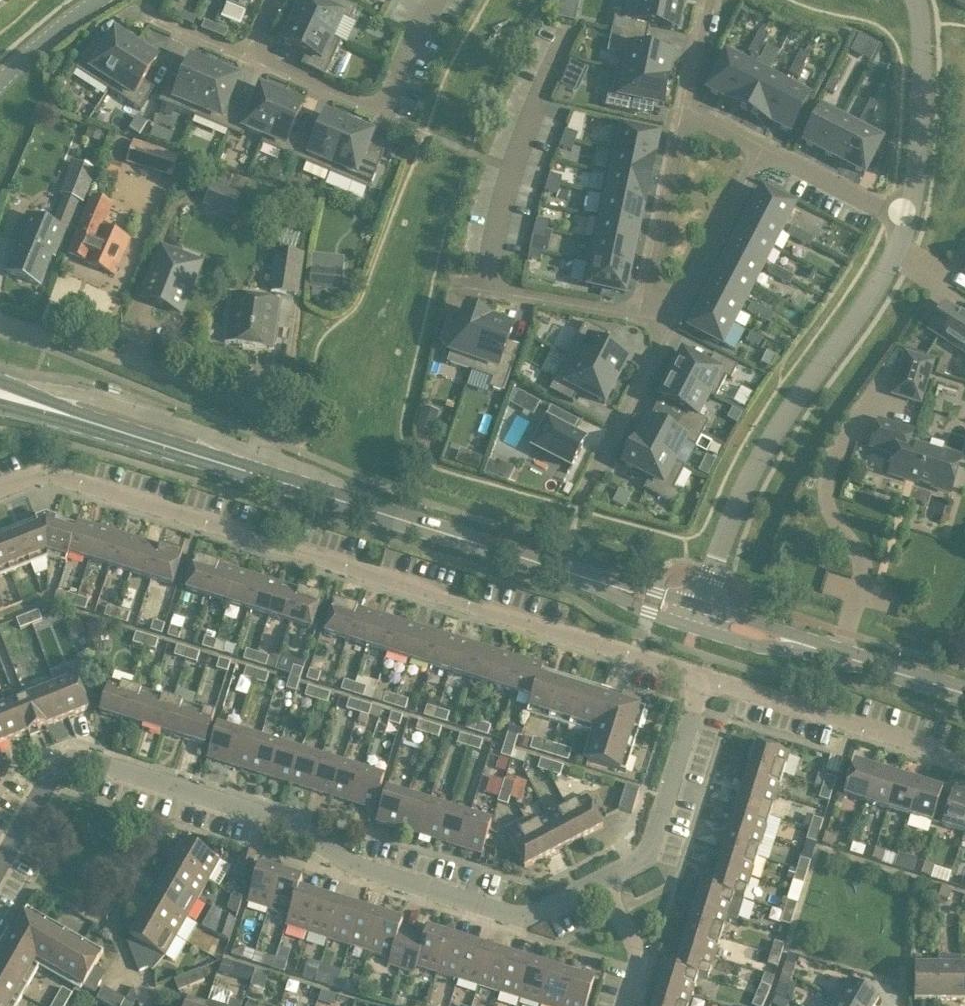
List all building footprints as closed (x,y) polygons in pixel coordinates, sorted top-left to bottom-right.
[(224,5),(246,14),(252,0),(226,0),(224,5)] [(340,43),(341,42),(333,38),(342,17),(350,21),(356,8),(339,0),(331,0),(327,9),(307,0),(303,0),(293,21),(340,43)] [(645,0),(628,0),(624,19),(615,17),(612,32),(621,34),(647,39),(650,27),(678,33),(683,8),(645,0)] [(571,22),(574,8),(556,5),(553,19),(571,22)] [(197,20),(185,15),(181,23),(193,28),(197,20)] [(340,43),(293,21),(282,44),(306,55),(301,67),(324,77),(340,43)] [(212,36),(216,28),(204,23),(201,31),(212,36)] [(216,28),(212,36),(224,41),(228,33),(216,28)] [(754,42),(763,47),(768,36),(760,31),(754,42)] [(860,53),(868,37),(859,33),(851,48),(860,53)] [(108,91),(136,47),(115,34),(108,44),(97,37),(76,71),(108,91)] [(647,39),(621,34),(617,55),(628,58),(626,72),(618,70),(617,72),(669,82),(669,81),(668,81),(673,57),(645,51),(647,39)] [(748,54),(757,58),(763,47),(754,42),(748,54)] [(779,51),(766,45),(756,64),(769,71),(779,51)] [(136,47),(108,91),(140,112),(154,90),(143,83),(157,61),(136,47)] [(795,63),(803,68),(809,57),(800,52),(795,63)] [(747,66),(726,55),(707,91),(728,102),(747,66)] [(194,118),(213,70),(190,60),(180,84),(168,79),(158,103),(194,118)] [(577,93),(588,69),(571,62),(560,85),(577,93)] [(789,75),(797,79),(803,68),(795,63),(789,75)] [(767,77),(747,66),(728,102),(749,112),(767,77)] [(228,132),(238,108),(227,103),(237,79),(213,70),(194,118),(228,132)] [(669,82),(617,72),(613,94),(608,93),(605,108),(630,113),(633,100),(664,107),(669,82)] [(788,87),(767,77),(749,112),(769,123),(788,87)] [(839,83),(830,79),(824,91),(833,95),(839,83)] [(809,98),(788,87),(769,123),(790,134),(809,98)] [(263,147),(283,98),(260,89),(250,113),(238,108),(228,132),(241,137),(244,129),(263,137),(260,145),(263,147)] [(298,161),(308,137),(292,130),(302,106),(283,98),(263,147),(298,161)] [(864,112),(873,116),(879,105),(870,100),(864,112)] [(804,143),(824,154),(844,115),(824,105),(804,143)] [(873,116),(864,112),(858,123),(864,126),(867,127),(873,116)] [(824,154),(844,164),(864,126),(858,123),(844,115),(824,154)] [(333,175),(353,127),(325,116),(315,140),(308,137),(298,161),(333,175)] [(844,164),(864,175),(884,136),(867,127),(864,126),(844,164)] [(103,144),(107,134),(89,127),(85,137),(103,144)] [(353,127),(333,175),(368,190),(384,153),(367,146),(372,135),(353,127)] [(611,150),(653,159),(658,137),(616,128),(611,150)] [(562,139),(574,144),(578,135),(566,131),(562,139)] [(559,148),(571,152),(574,144),(562,139),(559,148)] [(132,141),(125,164),(172,179),(179,156),(132,141)] [(606,173),(648,182),(653,159),(611,150),(606,173)] [(77,201),(83,204),(96,172),(71,162),(58,194),(62,196),(51,225),(27,215),(16,243),(18,243),(6,273),(40,287),(52,257),(54,258),(77,201)] [(269,180),(283,185),(289,170),(280,166),(272,170),(269,180)] [(601,195),(644,205),(648,182),(606,173),(601,195)] [(547,183),(559,187),(562,178),(550,174),(547,183)] [(544,192),(556,196),(559,187),(547,183),(544,192)] [(227,191),(219,212),(231,216),(240,196),(227,191)] [(751,211),(784,228),(794,208),(761,191),(751,211)] [(596,218),(639,227),(644,205),(601,195),(596,218)] [(115,275),(129,242),(102,229),(112,206),(92,196),(66,254),(115,275)] [(741,230),(773,247),(784,228),(751,211),(741,230)] [(592,241),(634,250),(639,227),(596,218),(592,241)] [(535,228),(547,231),(549,222),(537,219),(535,228)] [(786,236),(798,242),(802,233),(791,227),(786,236)] [(532,237),(545,240),(547,231),(535,228),(532,237)] [(276,243),(295,249),(299,236),(280,230),(276,243)] [(730,250),(763,267),(773,247),(741,230),(730,250)] [(814,239),(802,233),(798,242),(809,248),(814,239)] [(587,263),(629,272),(634,250),(592,241),(587,263)] [(201,264),(161,248),(150,276),(162,281),(154,301),(181,312),(201,264)] [(273,290),(298,294),(304,254),(279,250),(273,290)] [(720,270),(753,287),(763,267),(730,250),(720,270)] [(528,260),(540,262),(542,253),(529,251),(528,260)] [(613,292),(624,295),(629,272),(587,263),(582,286),(599,290),(613,292)] [(778,280),(783,272),(771,266),(767,274),(778,280)] [(311,268),(309,289),(312,290),(320,290),(341,292),(343,271),(311,268)] [(710,289),(743,306),(753,287),(720,270),(710,289)] [(783,272),(778,280),(789,286),(794,278),(783,272)] [(700,309),(732,326),(743,306),(710,289),(700,309)] [(597,298),(611,301),(613,292),(599,290),(597,298)] [(273,350),(280,302),(231,295),(225,343),(273,350)] [(747,313),(758,318),(762,310),(751,304),(747,313)] [(945,308),(929,332),(964,355),(964,320),(945,308)] [(689,329),(722,346),(732,326),(700,309),(689,329)] [(489,320),(489,319),(465,310),(460,323),(448,319),(439,343),(451,348),(446,363),(471,372),(489,320)] [(774,316),(762,310),(758,318),(769,324),(774,316)] [(504,393),(515,360),(503,355),(512,328),(489,320),(471,372),(493,379),(490,388),(504,393)] [(567,357),(616,382),(627,360),(602,347),(608,335),(585,323),(567,357)] [(568,354),(577,331),(563,325),(554,348),(568,354)] [(762,339),(750,334),(746,342),(758,348),(762,339)] [(541,371),(555,377),(565,355),(551,349),(541,371)] [(671,376),(715,399),(726,378),(730,380),(737,367),(714,355),(708,366),(682,353),(671,376)] [(921,403),(933,363),(907,355),(894,395),(921,403)] [(579,392),(604,405),(616,382),(567,357),(549,391),(572,403),(579,392)] [(679,423),(702,435),(709,422),(698,417),(709,397),(715,400),(715,399),(671,376),(659,398),(685,411),(679,423)] [(121,389),(110,386),(108,391),(119,395),(121,389)] [(540,404),(513,389),(508,404),(532,417),(540,404)] [(581,423),(551,407),(543,422),(546,423),(533,449),(571,469),(585,442),(574,436),(581,423)] [(418,426),(433,431),(438,416),(423,411),(418,426)] [(635,442),(685,468),(685,467),(675,462),(685,442),(696,447),(702,435),(679,423),(673,434),(647,421),(636,442),(635,441),(635,442)] [(952,491),(961,461),(916,447),(917,444),(909,442),(912,432),(879,422),(871,448),(895,455),(889,474),(906,480),(907,477),(952,491)] [(644,490),(675,507),(682,494),(674,489),(685,468),(635,442),(623,465),(650,478),(644,490)] [(478,469),(482,457),(461,449),(456,461),(478,469)] [(716,462),(706,457),(698,473),(708,477),(716,462)] [(514,470),(495,460),(494,463),(488,461),(484,475),(508,482),(514,470)] [(631,495),(620,489),(613,501),(625,507),(631,495)] [(8,580),(6,575),(47,559),(66,564),(69,554),(68,554),(76,526),(46,516),(0,534),(0,584),(8,580)] [(68,554),(69,554),(88,560),(99,528),(77,521),(76,526),(68,554)] [(120,534),(99,528),(88,560),(109,567),(120,534)] [(140,541),(120,534),(109,567),(130,573),(140,541)] [(161,547),(140,541),(130,573),(151,580),(161,547)] [(182,554),(161,547),(151,580),(172,586),(182,554)] [(207,597),(217,565),(196,558),(186,591),(207,597)] [(228,604),(238,571),(217,565),(207,597),(228,604)] [(248,610),(259,578),(238,571),(228,604),(248,610)] [(825,575),(826,592),(850,591),(850,574),(825,575)] [(269,616),(279,584),(259,578),(248,610),(269,616)] [(290,623),(300,590),(279,584),(269,616),(290,623)] [(901,592),(865,586),(862,606),(897,613),(901,592)] [(300,590),(290,623),(311,630),(321,597),(300,590)] [(62,604),(74,608),(77,598),(66,594),(65,594),(56,591),(53,601),(63,604),(62,604)] [(190,595),(182,593),(179,602),(188,604),(190,595)] [(88,601),(77,598),(74,608),(85,611),(88,601)] [(325,634),(345,640),(355,608),(335,601),(325,634)] [(103,617),(116,621),(119,611),(107,607),(103,617)] [(376,614),(355,608),(345,640),(366,647),(376,614)] [(20,630),(42,621),(38,611),(16,620),(20,630)] [(130,614),(119,611),(116,621),(126,624),(130,614)] [(397,621),(376,614),(366,647),(387,653),(397,621)] [(161,635),(164,625),(153,621),(150,632),(161,635)] [(418,627),(397,621),(387,653),(408,660),(418,627)] [(178,641),(181,630),(170,627),(167,637),(178,641)] [(408,660),(429,666),(439,634),(418,627),(408,660)] [(144,647),(147,637),(135,634),(132,644),(144,647)] [(429,666),(449,673),(459,640),(439,634),(429,666)] [(147,637),(144,647),(155,651),(158,641),(147,637)] [(213,651),(216,641),(204,637),(201,648),(213,651)] [(480,647),(459,640),(449,673),(470,679),(480,647)] [(216,641),(213,651),(224,655),(227,645),(216,641)] [(185,660),(188,650),(177,646),(173,656),(185,660)] [(501,653),(480,647),(470,679),(491,686),(501,653)] [(188,650),(185,660),(196,664),(199,653),(188,650)] [(254,664),(257,654),(246,650),(243,661),(254,664)] [(522,660),(501,653),(491,686),(512,692),(522,660)] [(257,654),(254,664),(266,668),(269,657),(257,654)] [(227,673),(230,663),(219,660),(216,670),(227,673)] [(543,666),(522,660),(512,692),(532,698),(533,698),(540,676),(543,666)] [(292,667),(289,678),(299,681),(303,670),(292,667)] [(254,682),(257,672),(246,668),(242,678),(254,682)] [(317,684),(321,674),(309,670),(306,680),(317,684)] [(257,672),(254,682),(265,685),(269,675),(257,672)] [(540,676),(533,698),(532,698),(527,714),(595,735),(587,761),(625,773),(645,709),(540,676)] [(76,678),(55,686),(68,718),(88,710),(76,678)] [(296,693),(299,681),(289,678),(285,689),(296,693)] [(121,720),(131,688),(110,681),(100,713),(121,720)] [(340,691),(352,694),(355,684),(343,681),(340,691)] [(366,688),(355,684),(352,694),(363,698),(366,688)] [(55,686),(35,694),(47,726),(68,718),(55,686)] [(316,701),(319,691),(307,687),(304,697),(316,701)] [(131,688),(121,720),(142,726),(152,694),(131,688)] [(319,691),(316,701),(327,704),(330,694),(319,691)] [(35,694),(14,702),(27,734),(47,726),(35,694)] [(152,694),(142,726),(162,733),(173,701),(152,694)] [(382,704),(393,707),(396,697),(385,694),(382,704)] [(408,701),(396,697),(393,707),(405,711),(408,701)] [(357,714),(361,704),(349,700),(346,710),(357,714)] [(173,701),(162,733),(183,739),(193,707),(173,701)] [(0,708),(0,726),(6,742),(27,734),(14,702),(0,708)] [(357,714),(359,714),(368,717),(372,707),(361,704),(357,714)] [(423,717),(435,720),(438,710),(426,706),(423,717)] [(193,707),(183,739),(204,746),(215,714),(193,707)] [(449,713),(438,710),(435,720),(446,724),(449,713)] [(399,727),(402,717),(391,713),(388,723),(399,727)] [(366,726),(368,717),(359,714),(357,723),(366,726)] [(464,730),(476,733),(479,723),(467,719),(464,730)] [(427,735),(430,725),(418,721),(415,732),(427,735)] [(490,726),(479,723),(476,733),(487,737),(490,726)] [(430,725),(427,735),(438,739),(441,729),(430,725)] [(510,725),(507,734),(518,737),(518,735),(521,736),(523,730),(510,725)] [(228,765),(238,732),(217,726),(207,758),(228,765)] [(238,732),(228,765),(249,771),(259,739),(238,732)] [(468,748),(471,738),(460,734),(456,745),(468,748)] [(507,734),(504,745),(514,748),(518,737),(507,734)] [(471,738),(468,748),(479,752),(482,741),(471,738)] [(518,746),(526,749),(529,740),(521,738),(518,746)] [(548,756),(552,744),(533,738),(529,750),(548,756)] [(259,739),(249,771),(270,778),(280,745),(259,739)] [(552,744),(548,756),(568,762),(571,750),(552,744)] [(757,744),(750,765),(783,775),(789,754),(757,744)] [(280,745),(270,778),(290,784),(300,752),(280,745)] [(510,759),(514,748),(504,745),(500,756),(501,756),(510,759)] [(300,752),(290,784),(311,791),(321,758),(300,752)] [(501,756),(497,770),(505,772),(510,759),(501,756)] [(321,758),(311,791),(332,797),(342,765),(321,758)] [(560,777),(563,767),(540,760),(537,770),(560,777)] [(866,803),(876,770),(854,763),(843,796),(866,803)] [(342,765),(332,797),(352,803),(362,771),(342,765)] [(744,786),(776,796),(783,775),(750,765),(744,786)] [(888,809),(898,777),(876,770),(866,803),(888,809)] [(362,771),(352,803),(374,810),(384,778),(362,771)] [(822,787),(832,790),(836,780),(825,776),(822,787)] [(909,816),(920,783),(898,777),(888,809),(909,816)] [(501,792),(510,795),(514,784),(504,780),(501,792)] [(920,783),(909,816),(932,823),(942,790),(920,783)] [(632,814),(639,790),(625,786),(618,810),(632,814)] [(737,806),(770,817),(776,796),(744,786),(737,806)] [(832,790),(822,787),(818,799),(829,802),(832,790)] [(398,829),(408,796),(386,790),(376,822),(398,829)] [(507,806),(510,795),(501,792),(497,803),(507,806)] [(964,830),(964,797),(952,793),(942,826),(964,833),(964,830)] [(408,796),(398,829),(418,835),(428,803),(408,796)] [(587,797),(567,807),(583,837),(602,827),(587,797)] [(428,803),(418,835),(439,842),(449,809),(428,803)] [(731,827),(763,837),(770,817),(737,806),(731,827)] [(547,818),(563,848),(583,837),(567,807),(547,818)] [(449,809),(439,842),(460,848),(470,816),(449,809)] [(470,816),(460,848),(481,855),(491,822),(470,816)] [(809,829),(819,832),(823,821),(813,817),(809,829)] [(528,828),(544,858),(563,848),(547,818),(528,828)] [(724,848),(757,858),(763,837),(731,827),(724,848)] [(544,858),(528,828),(508,838),(524,868),(544,858)] [(819,832),(809,829),(805,840),(816,843),(819,832)] [(832,848),(835,837),(825,834),(822,845),(832,848)] [(879,839),(869,836),(866,847),(875,850),(879,839)] [(208,881),(208,882),(218,888),(229,868),(219,862),(185,842),(174,862),(208,881)] [(862,857),(872,860),(875,850),(866,847),(865,847),(862,857)] [(750,879),(757,858),(724,848),(718,869),(750,879)] [(242,850),(241,850),(233,877),(248,881),(257,854),(242,850)] [(885,853),(875,850),(872,860),(882,864),(885,853)] [(921,876),(924,865),(915,862),(915,861),(897,856),(893,867),(921,876)] [(796,870),(807,874),(810,862),(800,859),(796,870)] [(163,880),(197,900),(208,882),(208,881),(174,862),(163,880)] [(269,909),(280,872),(259,865),(247,903),(269,909)] [(924,865),(921,876),(931,879),(934,868),(924,865)] [(793,881),(796,870),(789,868),(786,879),(793,881)] [(711,890),(733,896),(733,897),(743,900),(750,879),(718,869),(711,889),(711,890)] [(807,874),(796,870),(793,881),(803,884),(807,874)] [(289,916),(298,889),(299,889),(302,879),(280,872),(269,909),(289,916)] [(152,899),(186,919),(197,900),(163,880),(152,899)] [(938,899),(942,888),(931,885),(928,896),(938,899)] [(733,896),(711,890),(711,889),(701,886),(694,907),(727,917),(733,897),(733,896)] [(942,888),(938,899),(948,902),(951,891),(942,888)] [(289,916),(286,926),(307,933),(319,895),(299,889),(298,889),(289,916)] [(328,940),(340,902),(319,895),(307,933),(328,940)] [(231,896),(227,909),(237,914),(241,902),(231,896)] [(141,918),(176,938),(186,919),(152,899),(141,918)] [(783,912),(794,915),(797,903),(787,900),(783,912)] [(340,902),(328,940),(348,946),(360,908),(340,902)] [(694,907),(688,928),(720,938),(727,917),(694,907)] [(369,952),(381,915),(360,908),(348,946),(369,952)] [(42,964),(84,988),(91,975),(103,953),(27,909),(0,956),(0,1005),(18,1005),(42,964)] [(794,915),(783,912),(780,923),(790,926),(794,915)] [(233,927),(235,921),(220,914),(214,934),(228,943),(233,927)] [(399,931),(402,921),(381,915),(369,952),(390,959),(388,966),(401,970),(412,935),(399,931)] [(144,951),(150,949),(164,957),(176,938),(141,918),(130,938),(132,938),(128,945),(139,972),(150,968),(144,951)] [(688,928),(681,949),(714,959),(720,938),(688,928)] [(427,929),(424,939),(412,935),(401,970),(414,974),(416,967),(437,974),(449,936),(427,929)] [(458,980),(469,942),(449,936),(437,974),(458,980)] [(478,986),(490,949),(469,942),(458,980),(478,986)] [(770,953),(781,956),(784,945),(774,942),(770,953)] [(230,956),(231,956),(242,960),(245,950),(234,946),(230,956)] [(499,993),(510,955),(490,949),(478,986),(499,993)] [(675,969),(697,976),(697,977),(707,980),(714,959),(681,949),(675,969)] [(767,964),(777,967),(781,956),(770,953),(767,964)] [(275,959),(264,955),(261,966),(272,969),(275,959)] [(510,955),(499,993),(519,999),(531,961),(510,955)] [(960,958),(937,958),(937,966),(938,966),(937,1001),(960,1001),(961,967),(960,967),(960,958)] [(275,959),(272,969),(284,973),(287,962),(275,959)] [(235,964),(222,960),(218,974),(230,977),(235,964)] [(540,1005),(552,968),(531,961),(519,999),(540,1005)] [(781,974),(782,974),(792,977),(795,967),(785,964),(781,974)] [(697,976),(675,969),(665,965),(658,987),(691,997),(697,977),(697,976)] [(914,1001),(937,1001),(938,966),(937,966),(914,966),(914,1001)] [(302,979),(314,982),(317,972),(305,968),(302,979)] [(540,1005),(541,1005),(562,1005),(572,974),(552,968),(540,1005)] [(178,992),(204,982),(199,970),(173,981),(178,992)] [(326,986),(329,976),(317,972),(314,982),(326,986)] [(572,974),(562,1005),(586,1005),(594,981),(572,974)] [(792,977),(782,974),(781,974),(778,983),(789,986),(792,977)] [(100,980),(91,975),(84,988),(93,993),(100,980)] [(355,995),(359,985),(347,982),(344,991),(355,995)] [(843,1005),(875,1005),(878,999),(849,982),(837,1003),(843,1005)] [(771,988),(761,984),(756,995),(766,999),(771,988)] [(658,987),(652,1005),(688,1005),(691,997),(658,987)] [(72,994),(62,988),(52,1005),(65,1005),(72,994)] [(125,1000),(103,988),(96,1001),(105,1005),(122,1005),(125,1000)] [(391,1005),(393,1005),(396,1005),(399,996),(394,995),(391,1005)] [(756,995),(751,1005),(752,1005),(763,1005),(766,999),(756,995)]
